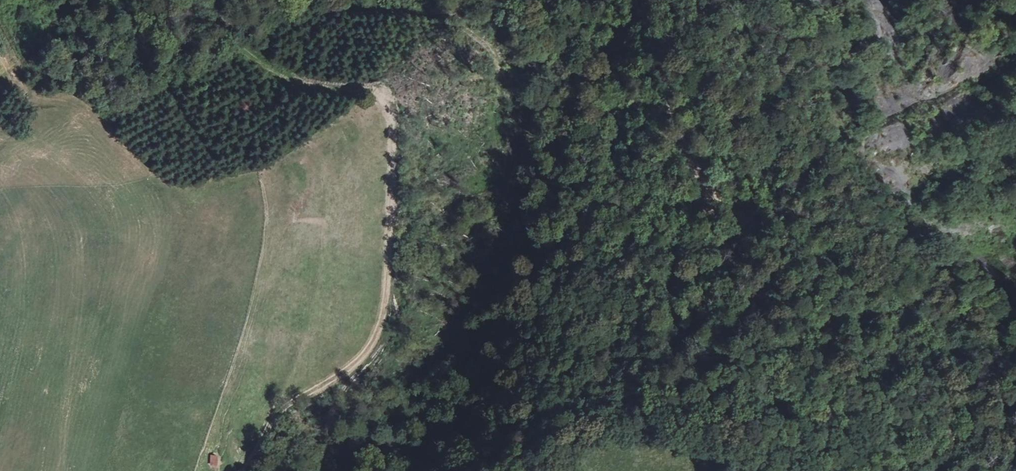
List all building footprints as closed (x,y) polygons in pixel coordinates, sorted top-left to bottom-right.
[(209,469),(219,470),(220,456),(210,455),(209,469)]
